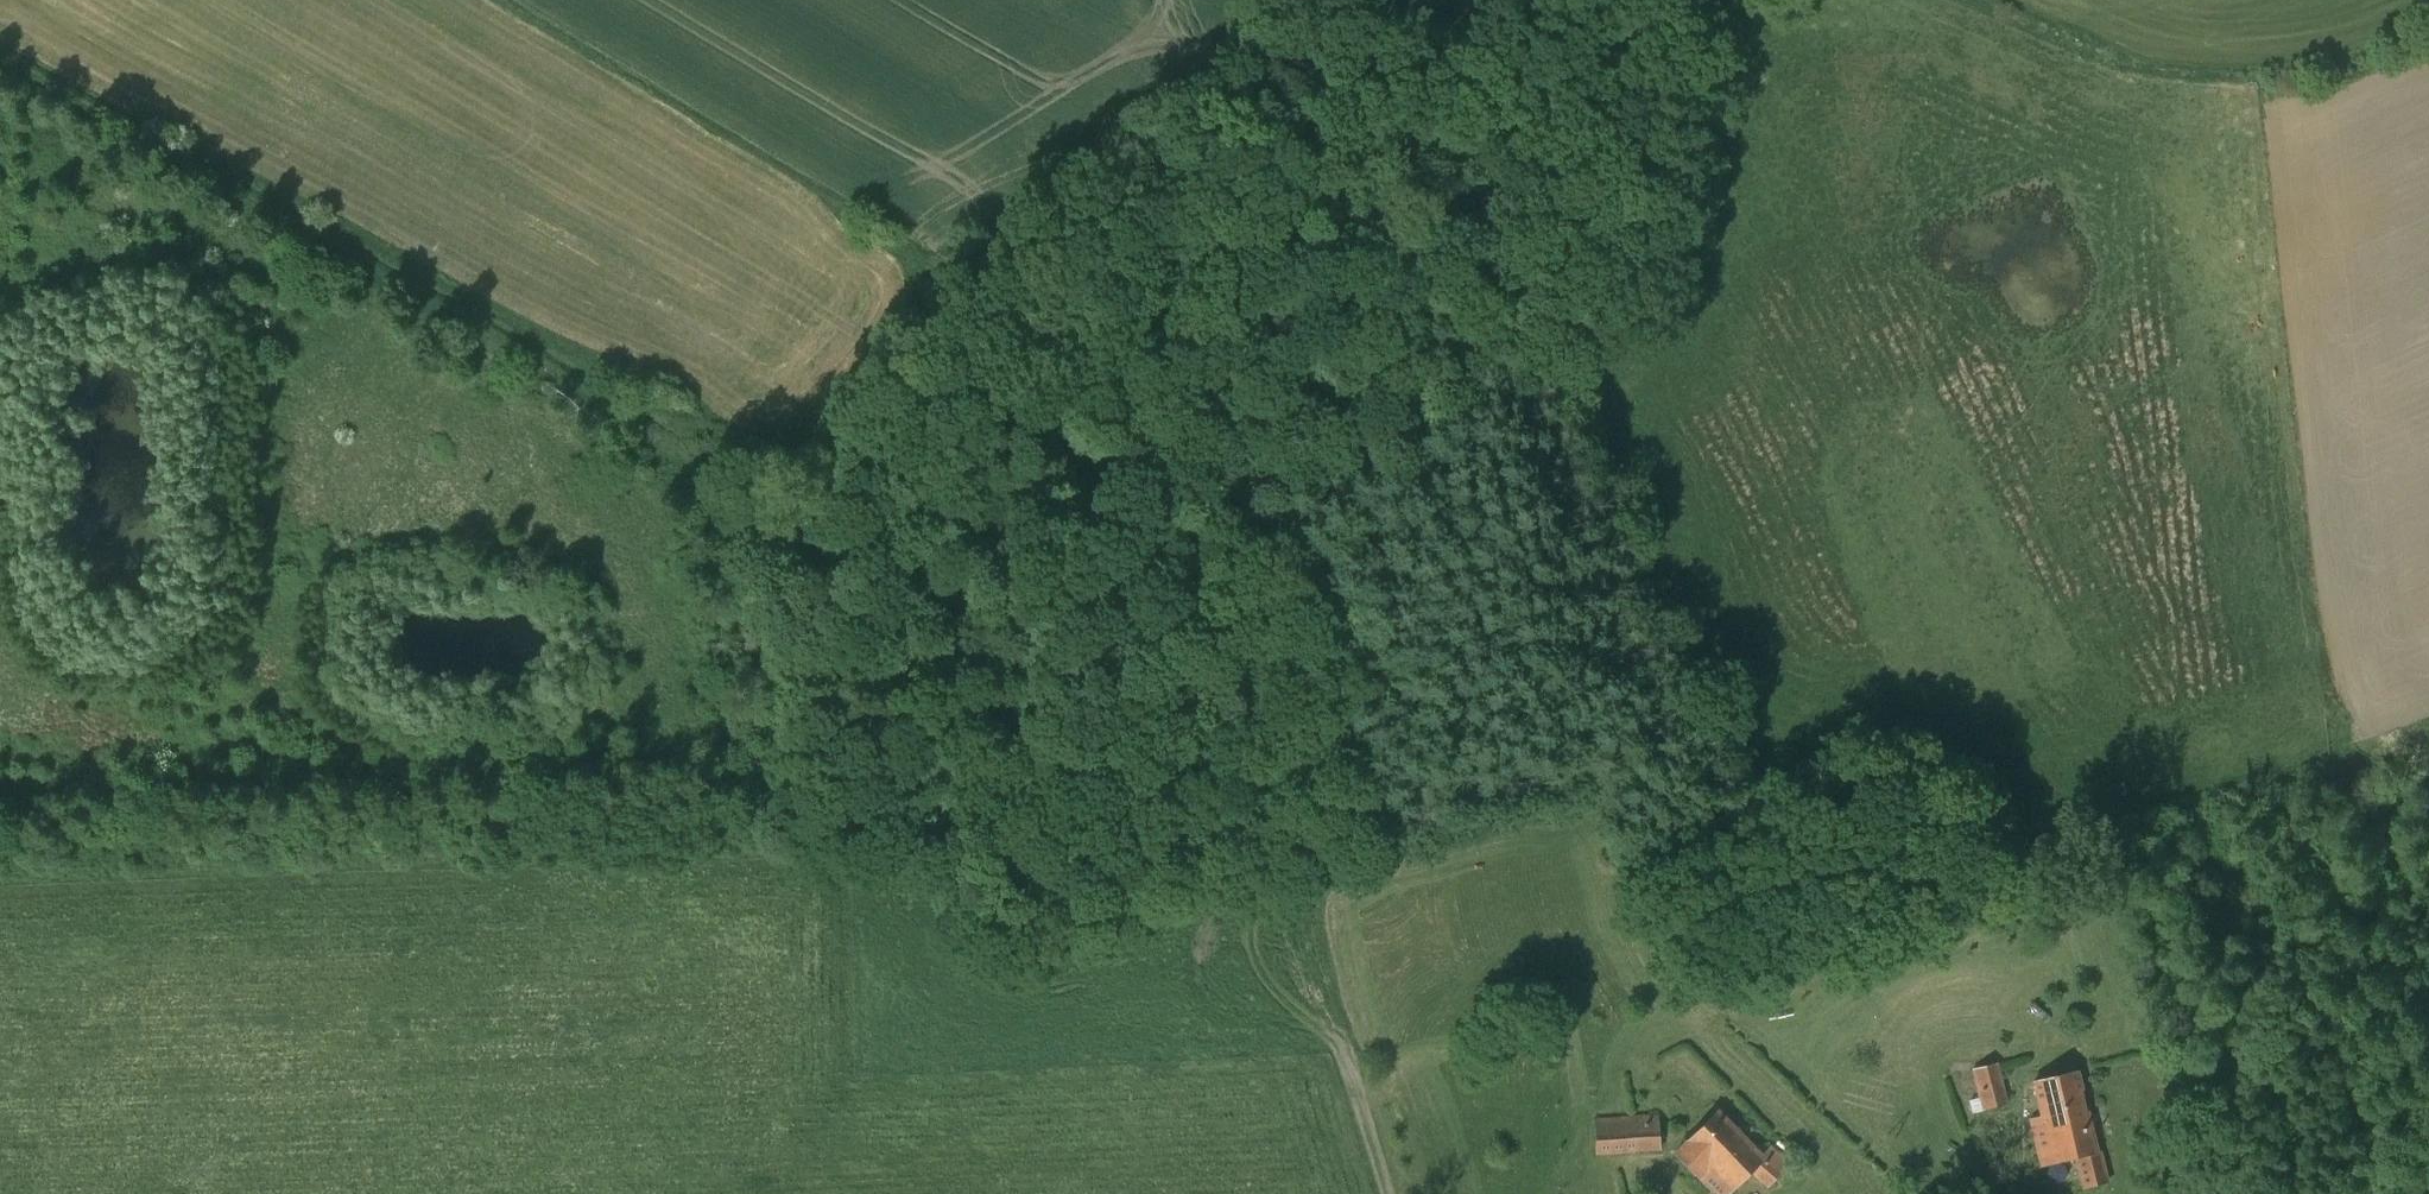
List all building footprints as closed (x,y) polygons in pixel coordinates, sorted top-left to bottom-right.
[(1996,1064),(1974,1070),(1984,1110),(2006,1104),(1996,1064)] [(2042,1117),(2084,1107),(2076,1072),(2034,1082),(2042,1117)] [(2095,1153),(2084,1107),(2042,1117),(2030,1120),(2041,1167),(2076,1159),(2083,1188),(2107,1183),(2100,1152),(2095,1153)] [(1597,1146),(1660,1144),(1659,1116),(1596,1118),(1597,1146)] [(1712,1117),(1678,1156),(1722,1193),(1727,1193),(1744,1175),(1763,1192),(1789,1162),(1770,1146),(1759,1158),(1712,1117)]
